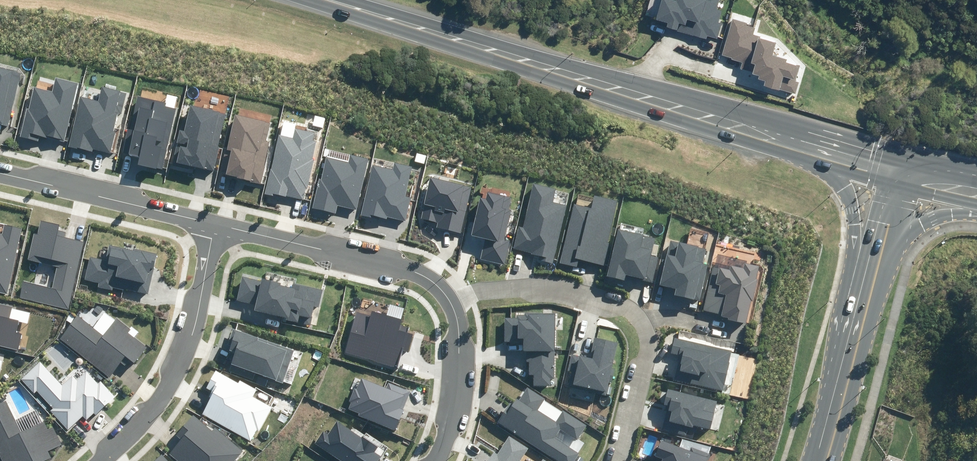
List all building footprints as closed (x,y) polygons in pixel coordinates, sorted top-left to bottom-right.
[(656,20),(705,33),(706,29),(716,32),(723,8),(717,6),(719,0),(662,0),(656,20)] [(765,80),(796,89),(799,78),(796,77),(800,61),(772,53),(776,38),(752,31),(753,25),(744,23),(745,20),(735,17),(731,33),(734,33),(732,39),(728,38),(725,50),(735,52),(734,54),(744,57),(742,65),(760,70),(759,73),(766,75),(765,80)] [(9,126),(21,73),(0,68),(0,124),(9,126)] [(40,134),(64,140),(78,83),(56,78),(52,91),(34,87),(28,109),(27,109),(20,137),(38,141),(40,134)] [(93,149),(111,153),(116,132),(113,132),(117,114),(122,115),(127,93),(102,87),(98,101),(80,97),(68,146),(92,152),(93,149)] [(137,164),(162,170),(176,109),(165,106),(166,103),(136,96),(123,153),(139,157),(137,164)] [(195,166),(213,170),(227,114),(191,105),(185,131),(180,130),(172,164),(194,169),(195,166)] [(225,176),(260,184),(270,142),(266,141),(270,123),(236,114),(222,171),(226,171),(225,176)] [(281,195),(303,200),(305,188),(308,189),(315,159),(312,159),(316,141),(312,140),(314,133),(296,129),(294,137),(279,134),(266,194),(280,197),(281,195)] [(337,205),(357,210),(368,159),(350,155),(349,162),(327,157),(322,180),(318,179),(311,208),(335,214),(337,205)] [(387,216),(406,221),(411,199),(405,197),(412,167),(395,163),(393,170),(373,165),(360,216),(378,220),(379,218),(386,219),(387,216)] [(437,228),(461,233),(472,187),(430,178),(421,219),(438,223),(437,228)] [(539,261),(553,264),(567,206),(553,202),(556,190),(534,185),(523,228),(519,227),(513,249),(540,256),(539,261)] [(480,259),(504,265),(510,240),(505,239),(512,210),(508,210),(511,197),(487,192),(486,199),(480,198),(471,235),(485,238),(480,259)] [(579,259),(604,265),(610,244),(607,243),(617,200),(595,195),(592,209),(574,204),(560,263),(577,267),(579,259)] [(20,298),(69,310),(85,242),(64,238),(66,232),(58,230),(60,224),(41,220),(38,234),(33,233),(27,259),(57,266),(52,288),(24,281),(20,298)] [(7,294),(21,228),(4,224),(2,234),(0,233),(0,292),(7,294)] [(626,276),(653,282),(659,258),(651,256),(655,238),(617,229),(606,276),(625,281),(626,276)] [(674,295),(699,301),(708,264),(702,263),(706,248),(670,240),(660,285),(675,289),(674,295)] [(113,286),(147,294),(157,253),(134,248),(133,250),(109,244),(105,261),(90,257),(84,279),(99,283),(98,287),(112,290),(113,286)] [(719,317),(746,323),(751,301),(753,301),(758,280),(756,279),(758,266),(746,264),(745,269),(731,266),(730,271),(713,267),(704,311),(720,314),(719,317)] [(286,320),(310,325),(314,307),(319,308),(323,290),(291,283),(290,287),(281,285),(281,283),(262,279),(262,281),(241,276),(236,300),(255,304),(254,310),(287,317),(286,320)] [(18,350),(22,334),(17,333),(20,321),(10,319),(13,307),(0,304),(0,346),(18,350)] [(344,353),(395,368),(400,349),(408,351),(413,334),(407,332),(408,327),(401,325),(403,319),(372,310),(371,316),(356,312),(344,353)] [(534,385),(550,386),(551,378),(553,378),(555,314),(525,313),(525,315),(517,315),(517,318),(505,318),(504,341),(523,342),(523,350),(527,350),(527,361),(529,361),(529,374),(534,375),(534,385)] [(60,339),(109,375),(124,356),(135,365),(148,348),(129,333),(132,329),(117,318),(104,335),(78,315),(60,339)] [(254,372),(283,383),(294,351),(233,329),(228,344),(231,345),(229,351),(236,354),(230,371),(252,379),(254,372)] [(569,387),(606,395),(618,343),(594,338),(590,358),(572,354),(568,372),(572,373),(569,387)] [(674,379),(723,390),(732,351),(674,338),(670,354),(679,355),(674,379)] [(50,411),(68,430),(84,415),(87,419),(93,413),(95,415),(115,396),(100,381),(98,384),(87,372),(77,381),(72,375),(62,385),(40,362),(22,380),(34,393),(37,390),(53,407),(50,411)] [(203,414),(250,440),(257,429),(260,430),(272,408),(253,398),(257,390),(239,381),(238,383),(215,371),(206,388),(210,391),(208,396),(211,398),(203,414)] [(358,416),(395,430),(410,390),(389,381),(386,388),(362,378),(357,389),(354,388),(349,401),(352,402),(349,409),(359,413),(358,416)] [(558,460),(574,460),(579,453),(555,438),(560,429),(577,440),(587,425),(563,410),(556,421),(539,410),(546,399),(527,387),(519,400),(516,398),(512,404),(509,402),(496,421),(558,460)] [(689,427),(693,428),(694,425),(711,429),(717,401),(668,389),(664,405),(670,407),(664,430),(687,436),(689,427)] [(52,458),(48,450),(61,444),(52,427),(47,429),(43,421),(21,432),(6,402),(0,405),(0,457),(2,460),(46,460),(52,458)] [(242,451),(215,428),(212,431),(194,415),(176,436),(180,439),(168,453),(177,460),(233,460),(242,451)] [(385,451),(338,420),(328,435),(322,431),(314,443),(341,460),(379,460),(385,451)] [(528,449),(509,437),(498,454),(494,452),(488,460),(520,460),(528,449)] [(662,460),(706,460),(709,460),(711,454),(691,447),(690,451),(661,441),(656,457),(663,459),(662,460)]
